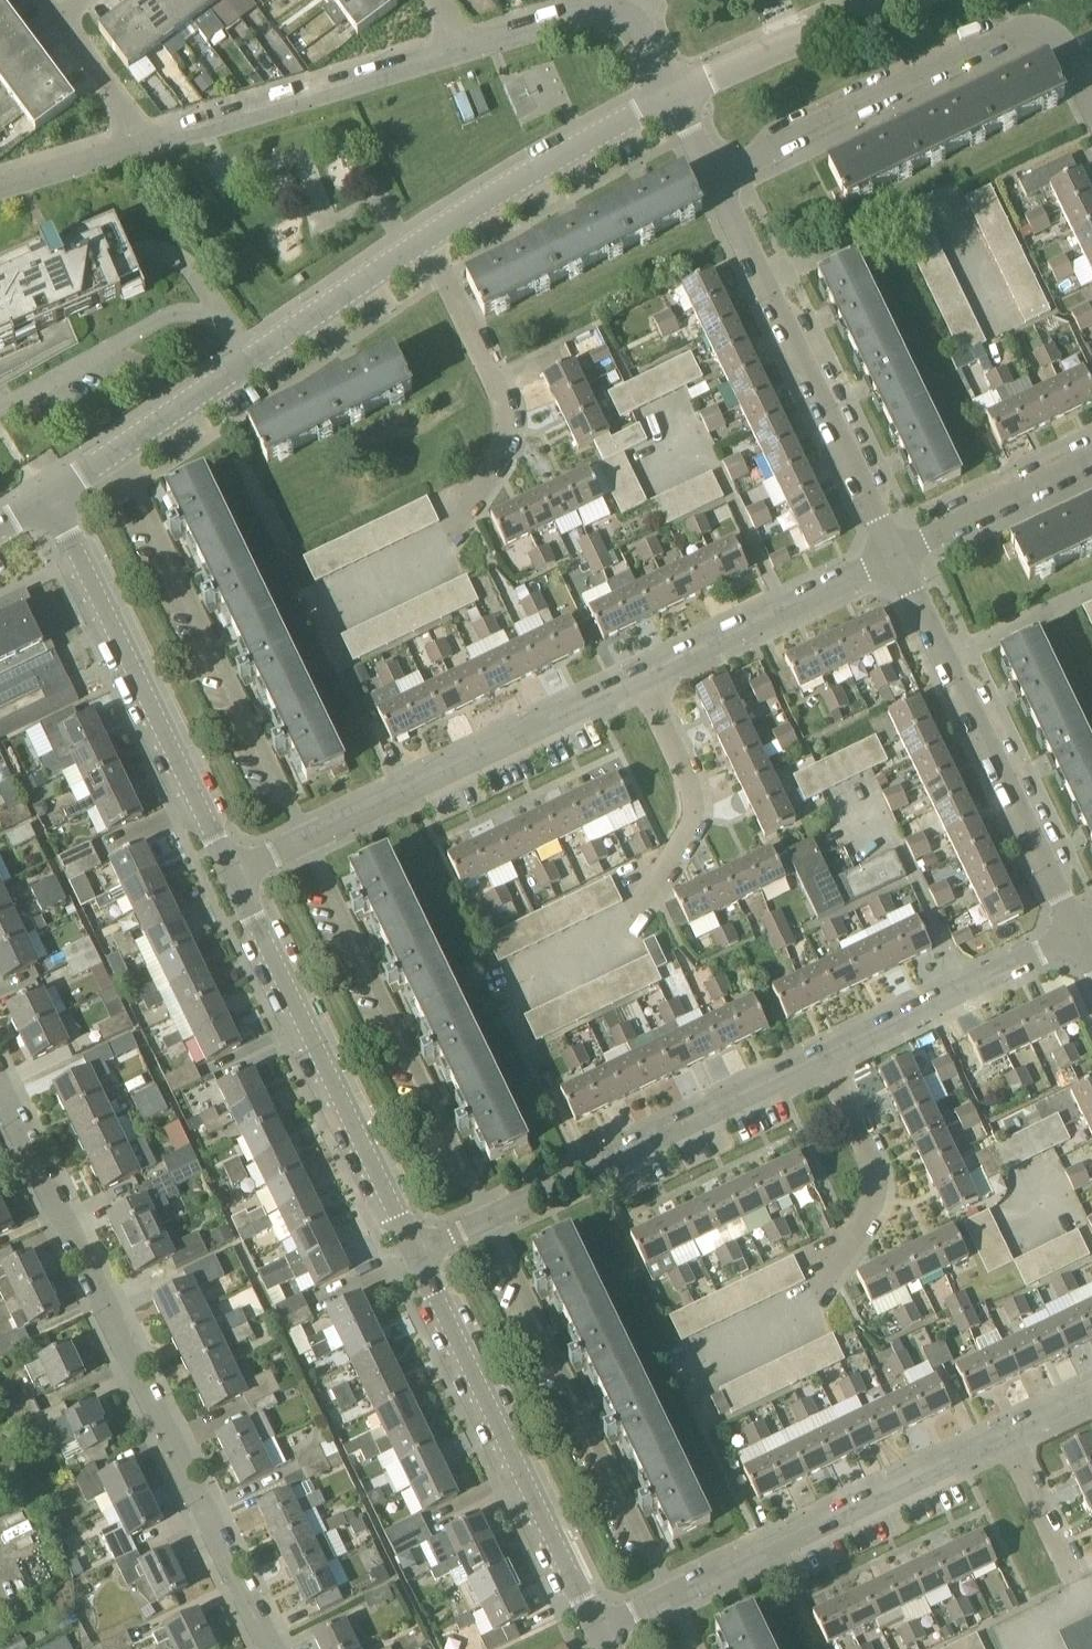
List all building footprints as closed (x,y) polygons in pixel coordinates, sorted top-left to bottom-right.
[(178,35),(152,0),(142,0),(133,7),(162,47),(178,35)] [(178,35),(194,23),(177,0),(152,0),(178,35)] [(195,23),(210,11),(202,0),(177,0),(194,23),(195,23)] [(210,11),(225,0),(202,0),(210,11)] [(346,19),(372,0),(338,0),(334,3),(346,19)] [(346,19),(357,35),(358,37),(398,6),(397,5),(393,0),(372,0),(346,19)] [(17,22),(5,6),(0,10),(0,35),(17,22)] [(117,19),(146,59),(162,47),(133,7),(117,19)] [(117,19),(101,30),(100,31),(130,71),(131,71),(131,70),(146,59),(117,19)] [(29,38),(17,22),(0,35),(0,59),(29,38)] [(41,54),(29,38),(0,59),(0,83),(1,84),(41,54)] [(165,47),(150,57),(166,80),(181,71),(165,47)] [(13,100),(53,70),(41,54),(1,84),(13,100)] [(1029,116),(1065,98),(1047,61),(1011,79),(974,96),(992,134),(1029,116)] [(24,115),(64,86),(53,70),(13,100),(24,115)] [(207,74),(195,83),(204,95),(215,86),(207,74)] [(76,101),(67,90),(64,86),(24,115),(36,131),(35,131),(36,132),(77,102),(76,101)] [(179,87),(176,95),(180,102),(189,101),(192,93),(187,86),(179,87)] [(920,169),(956,151),(992,134),(974,96),(938,114),(902,132),(920,169)] [(902,132),(865,149),(829,167),(841,190),(833,194),(839,208),(884,187),(920,169),(902,132)] [(1091,196),(1091,195),(1081,172),(1079,173),(1071,157),(1019,182),(1027,199),(1051,187),(1061,209),(1062,211),(1091,196)] [(630,247),(667,230),(703,212),(685,175),(649,192),(613,210),(630,247)] [(997,200),(991,187),(966,199),(972,212),(997,200)] [(1091,226),(1091,196),(1062,211),(1074,235),(1091,226)] [(978,224),(1003,212),(997,200),(972,212),(978,224)] [(1028,225),(1046,217),(1041,208),(1024,216),(1028,225)] [(613,210),(576,228),(540,245),(558,283),(594,265),(630,247),(613,210)] [(984,237),(1009,225),(1003,212),(978,224),(984,237)] [(1046,217),(1028,225),(1030,228),(1034,237),(1052,229),(1046,217)] [(907,243),(932,231),(926,218),(901,230),(907,243)] [(126,245),(116,222),(57,247),(54,240),(43,245),(40,238),(0,256),(0,355),(40,338),(38,334),(69,320),(79,316),(81,321),(104,311),(102,306),(121,298),(123,303),(146,292),(134,264),(126,245)] [(990,249),(1015,237),(1009,225),(984,237),(990,249)] [(1091,255),(1091,226),(1074,235),(1085,259),(1091,255)] [(913,255),(938,243),(932,231),(907,243),(913,255)] [(996,262),(1021,250),(1015,237),(990,249),(996,262)] [(919,268),(944,255),(938,243),(913,255),(919,268)] [(485,318),(522,300),(558,283),(540,245),(504,263),(467,281),(485,318)] [(1002,274),(1027,262),(1021,250),(996,262),(1002,274)] [(891,332),(874,295),(856,259),(857,259),(853,251),(838,258),(842,266),(819,277),(836,313),(854,349),(891,332)] [(925,280),(950,268),(944,255),(919,268),(925,280)] [(1050,274),(1069,266),(1064,256),(1046,266),(1050,274)] [(1008,287),(1033,275),(1027,262),(1002,274),(1008,287)] [(1069,266),(1050,274),(1056,286),(1074,277),(1069,266)] [(931,292),(956,280),(950,268),(925,280),(931,292)] [(692,314),(725,298),(713,273),(680,289),(692,314)] [(1014,299),(1039,287),(1033,275),(1008,287),(1014,299)] [(937,305),(962,293),(956,280),(931,292),(937,305)] [(1020,312),(1045,300),(1039,287),(1014,299),(1020,312)] [(943,317),(968,305),(962,293),(937,305),(943,317)] [(704,337),(736,321),(725,298),(692,314),(704,337)] [(1045,300),(1020,312),(1026,324),(1051,312),(1045,300)] [(1071,315),(1075,323),(1091,315),(1086,304),(1070,312),(1071,315)] [(949,330),(974,318),(968,305),(943,317),(949,330)] [(656,332),(674,321),(669,312),(646,324),(651,333),(656,330),(656,332)] [(1075,323),(1080,333),(1091,327),(1091,315),(1075,323)] [(955,342),(980,330),(974,318),(949,330),(955,342)] [(1054,365),(1061,362),(1048,337),(1070,325),(1052,319),(1036,326),(1046,348),(1054,365)] [(656,332),(662,340),(679,331),(674,321),(656,332)] [(715,361),(748,345),(736,321),(704,337),(715,361)] [(986,343),(980,330),(955,342),(961,355),(986,343)] [(889,422),(926,404),(909,368),(891,332),(854,349),(871,386),(889,422)] [(727,385),(760,369),(748,345),(715,361),(727,385)] [(607,346),(591,354),(598,366),(613,357),(607,346)] [(1040,371),(1054,365),(1046,348),(1032,354),(1040,371)] [(681,374),(697,366),(691,354),(676,361),(681,374)] [(340,427),(376,409),(412,392),(395,356),(359,373),(323,391),(340,427)] [(687,386),(681,374),(676,361),(662,368),(674,393),(687,386)] [(556,402),(587,387),(575,363),(544,378),(556,402)] [(681,374),(687,386),(703,378),(697,366),(681,374)] [(662,399),(674,393),(662,368),(650,374),(662,399)] [(995,372),(1003,390),(1013,385),(1005,368),(995,372)] [(739,408),(771,393),(760,369),(727,385),(739,408)] [(1074,412),(1091,403),(1091,386),(1084,370),(1059,382),(1074,412)] [(993,394),(1003,390),(995,372),(985,377),(993,394)] [(650,405),(662,399),(650,374),(638,380),(650,405)] [(638,380),(626,386),(632,398),(638,411),(650,405),(638,380)] [(1050,423),(1074,412),(1059,382),(1035,393),(1050,423)] [(615,407),(632,398),(626,386),(609,394),(615,407)] [(598,411),(587,387),(556,402),(564,418),(567,426),(598,411)] [(323,391),(287,409),(250,426),(262,450),(268,462),(304,444),(340,427),(323,391)] [(751,432),(783,417),(771,393),(739,408),(751,432)] [(1026,435),(1050,423),(1035,393),(1012,404),(1026,435)] [(632,398),(615,407),(621,419),(638,411),(632,398)] [(961,477),(944,441),(926,404),(889,422),(907,458),(911,468),(924,495),(961,477)] [(1002,446),(1026,435),(1012,404),(987,416),(1002,446)] [(705,425),(721,417),(716,407),(700,415),(705,425)] [(648,442),(640,426),(612,440),(598,411),(567,426),(579,450),(595,443),(604,462),(624,453),(624,454),(648,442)] [(709,434),(725,426),(721,417),(705,425),(709,434)] [(763,456),(794,441),(783,417),(751,432),(763,456)] [(774,480),(806,465),(794,441),(763,456),(774,480)] [(598,465),(605,479),(630,467),(624,454),(624,453),(604,462),(598,465)] [(728,473),(744,465),(739,456),(724,463),(728,473)] [(733,482),(749,475),(744,465),(728,473),(733,482)] [(786,503),(817,488),(806,465),(774,480),(786,503)] [(636,480),(630,467),(605,479),(611,492),(636,480)] [(603,501),(590,472),(589,470),(564,482),(579,513),(603,501)] [(712,473),(699,479),(712,505),(724,498),(712,473)] [(240,548),(223,512),(205,475),(168,493),(182,523),(169,530),(172,536),(172,537),(180,534),(184,542),(190,539),(203,566),(240,548)] [(687,485),(699,511),(712,505),(699,479),(687,485)] [(611,492),(617,504),(642,492),(636,480),(611,492)] [(564,482),(540,494),(555,524),(579,513),(564,482)] [(674,491),(686,517),(699,511),(687,485),(674,491)] [(798,527),(829,512),(817,488),(786,503),(798,527)] [(674,491),(662,497),(674,523),(686,517),(674,491)] [(648,504),(642,492),(617,504),(622,516),(648,504)] [(516,505),(517,507),(531,535),(555,524),(540,494),(516,505)] [(674,523),(662,497),(649,503),(661,529),(674,523)] [(409,523),(434,511),(428,499),(403,511),(409,523)] [(751,521),(767,513),(762,504),(747,511),(751,521)] [(531,535),(517,507),(516,505),(491,517),(506,547),(531,535)] [(1048,527),(1004,548),(1010,562),(1018,558),(1030,581),(1066,564),(1091,551),(1091,525),(1084,509),(1048,527)] [(415,535),(409,523),(403,511),(391,517),(403,541),(415,535)] [(409,523),(415,535),(440,524),(434,511),(409,523)] [(829,512),(798,527),(810,552),(841,537),(829,512)] [(756,530),(771,523),(767,513),(751,521),(756,530)] [(712,532),(704,516),(695,521),(702,537),(712,532)] [(390,547),(403,541),(391,517),(378,523),(390,547)] [(695,521),(686,525),(693,541),(702,537),(695,521)] [(378,553),(390,547),(378,523),(366,529),(378,553)] [(366,559),(378,553),(366,529),(354,534),(366,559)] [(597,554),(608,550),(600,533),(590,538),(597,554)] [(353,565),(366,559),(354,534),(341,540),(353,565)] [(647,542),(655,560),(666,555),(657,537),(647,542)] [(586,559),(597,554),(590,538),(579,543),(586,559)] [(341,571),(353,565),(341,540),(329,546),(341,571)] [(709,552),(724,583),(749,571),(734,541),(709,552)] [(645,564),(655,560),(647,542),(637,547),(645,564)] [(328,577),(341,571),(329,546),(316,552),(328,577)] [(539,551),(546,566),(557,562),(550,546),(539,551)] [(238,638),(275,620),(258,584),(240,548),(203,566),(217,595),(203,602),(207,609),(215,605),(219,614),(225,611),(238,638)] [(597,554),(604,571),(615,566),(608,550),(597,554)] [(535,571),(546,566),(539,551),(529,555),(535,571)] [(791,561),(786,551),(770,559),(774,569),(791,561)] [(316,583),(328,577),(316,552),(304,558),(316,583)] [(700,594),(724,583),(709,552),(686,564),(700,594)] [(594,575),(604,571),(597,554),(586,559),(594,575)] [(677,606),(700,594),(686,564),(662,575),(677,606)] [(653,617),(677,606),(662,575),(638,587),(653,617)] [(467,608),(479,601),(467,576),(454,582),(467,608)] [(454,614),(467,608),(454,582),(442,588),(454,614)] [(524,585),(515,589),(521,603),(531,599),(524,585)] [(629,629),(653,617),(638,587),(614,598),(629,629)] [(442,620),(454,614),(442,588),(429,595),(442,620)] [(42,691),(41,689),(35,677),(46,672),(40,660),(56,652),(51,643),(49,644),(25,594),(0,606),(0,711),(42,691)] [(541,594),(531,599),(538,615),(550,610),(543,594),(541,594)] [(429,626),(442,620),(429,595),(417,601),(429,626)] [(604,641),(629,629),(614,598),(589,610),(604,641)] [(531,599),(521,603),(529,619),(538,615),(531,599)] [(417,632),(429,626),(417,601),(404,607),(417,632)] [(1091,619),(1091,603),(1083,608),(1089,620),(1091,619)] [(404,638),(417,632),(404,607),(392,613),(404,638)] [(392,644),(404,638),(392,613),(380,619),(392,644)] [(872,655),(897,644),(882,613),(858,625),(872,655)] [(491,638),(501,633),(493,617),(483,622),(491,638)] [(570,618),(546,630),(561,662),(586,650),(570,618)] [(379,650),(392,644),(380,619),(367,625),(379,650)] [(273,711),(310,693),(293,657),(275,620),(238,638),(252,668),(239,675),(242,681),(242,682),(250,679),(254,687),(260,684),(273,711)] [(480,643),(491,638),(483,622),(482,622),(474,626),(473,626),(480,643)] [(367,656),(379,650),(367,625),(355,631),(367,656)] [(849,667),(872,655),(858,625),(834,636),(849,667)] [(1074,709),(1056,672),(1038,636),(1039,636),(1036,630),(1035,628),(1021,635),(1025,643),(1001,654),(1015,683),(1011,685),(1018,699),(1022,697),(1036,727),(1074,709)] [(546,630),(522,642),(537,673),(561,662),(546,630)] [(354,662),(367,656),(355,631),(342,637),(354,662)] [(825,678),(849,667),(834,636),(810,648),(825,678)] [(436,645),(444,661),(454,656),(446,640),(436,645)] [(513,685),(537,673),(522,642),(521,643),(511,647),(498,654),(513,685)] [(434,666),(444,661),(436,645),(426,650),(434,666)] [(788,695),(825,678),(810,648),(786,660),(790,670),(778,675),(788,695)] [(489,696),(513,685),(498,654),(474,665),(489,696)] [(396,683),(407,679),(399,662),(389,667),(396,683)] [(41,689),(68,677),(62,664),(46,672),(35,677),(41,689)] [(465,708),(489,696),(474,665),(451,677),(465,708)] [(385,688),(396,683),(389,667),(378,672),(385,688)] [(880,671),(889,687),(897,683),(889,667),(880,671)] [(878,693),(889,687),(880,671),(869,676),(878,693)] [(442,719),(465,708),(451,677),(427,688),(442,719)] [(756,694),(772,687),(768,677),(752,684),(756,694)] [(739,703),(728,680),(727,678),(696,693),(708,718),(739,703)] [(761,704),(777,697),(772,687),(756,694),(761,704)] [(46,701),(53,714),(80,701),(73,688),(46,701)] [(418,731),(442,719),(427,688),(403,700),(418,731)] [(833,694),(841,710),(849,706),(841,690),(833,694)] [(345,765),(328,729),(310,693),(273,711),(287,740),(273,747),(277,754),(285,750),(289,759),(295,756),(297,761),(308,783),(331,772),(335,780),(341,777),(347,775),(350,773),(346,765),(345,765)] [(829,716),(841,710),(833,694),(821,699),(829,716)] [(901,738),(931,724),(919,699),(889,714),(901,738)] [(393,743),(418,731),(403,700),(378,712),(393,743)] [(0,723),(0,740),(53,714),(46,701),(0,723)] [(719,742),(750,727),(739,703),(708,718),(719,742)] [(1091,789),(1091,747),(1091,745),(1074,709),(1036,727),(1050,755),(1046,758),(1052,772),(1057,770),(1071,799),(1091,789)] [(46,770),(106,741),(94,716),(47,738),(55,754),(41,760),(46,770)] [(779,743),(796,735),(791,724),(774,732),(779,743)] [(913,762),(943,748),(931,724),(901,738),(913,762)] [(731,765),(762,751),(750,727),(719,742),(731,765)] [(796,735),(779,743),(785,752),(801,745),(796,735)] [(865,757),(882,748),(876,737),(860,745),(865,757)] [(118,765),(106,741),(46,770),(51,781),(63,774),(77,767),(84,782),(118,765)] [(872,770),(865,757),(860,745),(848,751),(860,776),(872,770)] [(865,757),(872,770),(888,762),(882,748),(865,757)] [(924,786),(954,772),(943,748),(913,762),(924,786)] [(742,789),(773,774),(762,751),(731,765),(742,789)] [(848,782),(860,776),(848,751),(835,757),(848,782)] [(836,788),(848,782),(835,757),(823,763),(836,788)] [(823,794),(836,788),(823,763),(811,769),(817,781),(823,794)] [(130,791),(118,765),(84,782),(92,798),(65,811),(70,822),(97,808),(96,807),(130,791)] [(800,790),(817,781),(811,769),(794,777),(800,790)] [(22,782),(28,794),(48,784),(43,772),(22,782)] [(936,810),(966,796),(954,772),(924,786),(936,810)] [(754,813),(785,798),(773,774),(742,789),(754,813)] [(592,788),(607,818),(632,806),(617,776),(592,788)] [(806,802),(823,794),(817,781),(800,790),(806,802)] [(888,804),(903,796),(899,787),(883,795),(888,804)] [(583,830),(607,818),(592,788),(568,800),(583,830)] [(1071,799),(1085,829),(1081,830),(1088,844),(1091,842),(1091,789),(1071,799)] [(96,807),(97,808),(109,834),(143,817),(130,791),(96,807)] [(892,813),(908,806),(903,796),(888,804),(892,813)] [(947,834),(977,819),(966,796),(936,810),(947,834)] [(785,798),(754,813),(766,838),(797,823),(785,798)] [(559,842),(583,830),(568,800),(545,811),(559,842)] [(48,810),(44,803),(35,808),(40,818),(45,816),(48,810)] [(0,818),(0,824),(4,833),(33,819),(26,805),(0,818)] [(535,853),(559,842),(545,811),(521,823),(535,853)] [(959,858),(989,843),(977,819),(947,834),(959,858)] [(512,865),(535,853),(521,823),(497,834),(512,865)] [(31,826),(7,837),(13,851),(37,839),(31,826)] [(488,876),(512,865),(497,834),(473,846),(488,876)] [(644,834),(635,839),(643,856),(652,851),(644,834)] [(911,852),(927,844),(922,834),(906,842),(911,852)] [(907,877),(895,852),(832,881),(813,841),(787,854),(818,919),(907,877)] [(65,870),(97,854),(91,842),(59,858),(65,870)] [(601,860),(610,856),(603,842),(594,846),(601,860)] [(970,882),(1000,867),(989,843),(959,858),(970,882)] [(915,861),(931,853),(927,844),(911,852),(915,861)] [(122,886),(156,869),(144,846),(111,862),(122,886)] [(463,888),(488,876),(473,846),(448,858),(463,888)] [(590,866),(601,860),(594,846),(583,851),(590,866)] [(747,862),(762,892),(786,880),(772,850),(747,862)] [(85,875),(102,866),(97,854),(65,870),(71,882),(85,875)] [(423,927),(406,891),(388,855),(351,873),(366,903),(352,909),(355,916),(356,917),(363,913),(367,922),(373,919),(386,945),(423,927)] [(939,865),(933,855),(922,861),(927,871),(939,865)] [(738,904),(762,892),(747,862),(723,874),(738,904)] [(551,885),(563,879),(556,865),(544,870),(551,885)] [(981,906),(1012,891),(1000,867),(970,882),(981,906)] [(122,886),(134,911),(168,895),(156,869),(122,886)] [(542,889),(551,885),(544,870),(535,874),(542,889)] [(714,915),(738,904),(723,874),(700,885),(714,915)] [(85,875),(71,882),(83,907),(97,899),(85,875)] [(38,902),(62,890),(56,878),(32,890),(38,902)] [(590,904),(617,891),(611,878),(583,892),(590,904)] [(934,899),(950,892),(945,883),(929,890),(934,899)] [(689,927),(714,915),(700,885),(675,897),(689,927)] [(0,886),(0,918),(13,912),(0,886)] [(496,893),(506,914),(508,913),(511,919),(519,915),(513,904),(515,903),(507,887),(496,893)] [(62,890),(38,902),(44,914),(67,902),(62,890)] [(623,904),(623,903),(617,891),(590,904),(596,917),(623,904)] [(1012,891),(981,906),(993,930),(1024,916),(1012,891)] [(596,917),(590,904),(583,892),(572,897),(584,923),(596,917)] [(938,909),(955,901),(950,892),(934,899),(938,909)] [(500,916),(506,914),(496,893),(487,897),(493,912),(497,911),(500,916)] [(111,894),(96,901),(101,911),(116,904),(111,894)] [(146,936),(180,919),(168,895),(134,911),(146,936)] [(878,900),(886,916),(898,910),(891,895),(878,900)] [(572,928),(584,923),(572,897),(560,903),(572,928)] [(877,920),(886,916),(878,900),(870,904),(877,920)] [(560,934),(572,928),(560,903),(548,909),(560,934)] [(548,940),(560,934),(548,909),(536,915),(548,940)] [(781,932),(791,927),(784,911),(773,916),(781,932)] [(13,912),(0,918),(0,951),(26,938),(26,939),(38,934),(32,923),(21,929),(13,912)] [(536,946),(548,940),(536,915),(524,920),(536,946)] [(770,937),(781,932),(773,916),(762,921),(770,937)] [(830,925),(838,940),(850,933),(842,918),(830,925)] [(147,938),(158,961),(192,945),(180,919),(146,936),(147,938)] [(524,951),(536,946),(524,920),(512,926),(524,951)] [(893,932),(908,962),(932,950),(918,920),(893,932)] [(908,962),(893,932),(889,923),(866,934),(871,942),(869,943),(884,974),(908,962)] [(830,944),(838,940),(830,925),(822,929),(830,944)] [(512,957),(524,951),(512,926),(500,932),(512,957)] [(720,931),(727,948),(740,943),(734,926),(720,931)] [(421,1018),(458,1000),(441,964),(423,927),(386,945),(400,975),(387,981),(390,988),(390,989),(398,985),(402,994),(408,991),(421,1018)] [(781,932),(788,949),(799,944),(791,927),(781,932)] [(957,947),(974,939),(969,929),(952,938),(957,947)] [(727,948),(720,931),(713,934),(720,951),(727,948)] [(499,963),(512,957),(500,932),(487,938),(499,963)] [(777,953),(788,949),(781,932),(770,937),(777,953)] [(120,951),(136,944),(131,933),(115,941),(120,951)] [(26,939),(26,938),(0,951),(0,973),(5,983),(39,966),(26,939)] [(69,966),(97,952),(90,938),(62,952),(69,966)] [(644,945),(650,957),(657,971),(667,966),(655,940),(644,945)] [(860,985),(884,974),(869,943),(845,955),(860,985)] [(141,953),(136,944),(120,951),(125,961),(141,953)] [(158,961),(170,987),(205,970),(192,945),(158,961)] [(97,952),(69,966),(76,979),(103,966),(97,952)] [(836,997),(860,985),(845,955),(821,966),(836,997)] [(663,982),(657,971),(650,957),(634,965),(646,990),(663,982)] [(634,995),(646,990),(634,965),(622,970),(634,995)] [(812,1008),(836,997),(821,966),(798,977),(812,1008)] [(170,987),(182,1011),(216,995),(205,970),(170,987)] [(622,1001),(634,995),(622,970),(610,976),(622,1001)] [(610,1007),(622,1001),(610,976),(598,982),(610,1007)] [(788,1020),(812,1008),(798,977),(773,989),(788,1020)] [(717,982),(724,999),(735,994),(728,978),(717,982)] [(599,1012),(610,1007),(598,982),(586,988),(599,1012)] [(713,1003),(724,999),(717,982),(706,987),(713,1003)] [(159,992),(155,983),(139,991),(143,1000),(159,992)] [(587,1018),(599,1012),(586,988),(575,993),(587,1018)] [(165,1003),(159,992),(143,1000),(149,1011),(165,1003)] [(1055,1034),(1080,1023),(1080,1022),(1065,992),(1041,1004),(1055,1034)] [(21,1035),(55,1018),(43,993),(9,1010),(15,1022),(13,1023),(18,1033),(20,1032),(21,1035)] [(574,1024),(587,1018),(575,993),(562,999),(574,1024)] [(182,1011),(195,1037),(229,1020),(216,995),(182,1011)] [(729,1010),(744,1041),(768,1029),(754,998),(729,1010)] [(562,1030),(574,1024),(562,999),(550,1005),(562,1030)] [(422,1054),(425,1061),(425,1062),(433,1058),(437,1066),(443,1064),(456,1091),(493,1072),(476,1036),(458,1000),(421,1018),(435,1048),(422,1054)] [(676,1021),(686,1016),(678,1000),(669,1005),(668,1005),(676,1022),(676,1021)] [(1032,1046),(1055,1034),(1041,1004),(1017,1015),(1032,1046)] [(550,1036),(562,1030),(550,1005),(538,1011),(550,1036)] [(668,1005),(659,1010),(666,1026),(676,1022),(668,1005)] [(720,1053),(744,1041),(729,1010),(705,1022),(720,1053)] [(537,1042),(550,1036),(538,1011),(525,1017),(537,1042)] [(612,1013),(603,1017),(611,1034),(620,1029),(612,1013)] [(127,1014),(99,1028),(106,1042),(134,1028),(127,1014)] [(1008,1057),(1032,1046),(1017,1015),(993,1027),(1008,1057)] [(69,1046),(55,1018),(21,1035),(22,1038),(20,1039),(25,1049),(27,1048),(34,1063),(69,1046)] [(242,1047),(229,1020),(195,1037),(208,1063),(242,1047)] [(696,1064),(720,1053),(705,1022),(682,1033),(681,1033),(696,1064)] [(631,1024),(620,1029),(628,1045),(633,1056),(648,1087),(672,1076),(658,1045),(652,1033),(638,1039),(631,1024)] [(983,1069),(1008,1057),(993,1027),(968,1039),(983,1069)] [(628,1045),(620,1029),(611,1034),(617,1049),(628,1045)] [(183,1042),(179,1033),(163,1041),(168,1050),(183,1042)] [(681,1033),(658,1045),(672,1076),(696,1064),(681,1033)] [(188,1054),(183,1042),(168,1050),(173,1061),(188,1054)] [(1063,1050),(1071,1066),(1081,1062),(1073,1045),(1071,1046),(1063,1050)] [(572,1051),(579,1065),(591,1060),(584,1046),(572,1051)] [(1060,1072),(1071,1066),(1063,1050),(1052,1055),(1060,1072)] [(570,1070),(579,1065),(572,1051),(563,1056),(570,1070)] [(938,1075),(956,1067),(950,1055),(932,1062),(938,1075)] [(633,1056),(610,1068),(625,1099),(648,1087),(633,1056)] [(891,1097),(922,1082),(910,1057),(879,1072),(891,1097)] [(174,1094),(202,1080),(194,1064),(166,1078),(174,1094)] [(938,1075),(942,1084),(960,1077),(956,1067),(938,1075)] [(601,1110),(625,1099),(610,1068),(586,1080),(601,1110)] [(1015,1072),(1024,1090),(1032,1086),(1024,1068),(1015,1072)] [(67,1110),(68,1114),(103,1097),(89,1070),(55,1087),(62,1100),(59,1101),(64,1111),(67,1110)] [(231,1112),(265,1096),(253,1071),(219,1087),(231,1112)] [(457,1126),(460,1133),(460,1134),(468,1130),(472,1138),(478,1136),(491,1163),(511,1154),(514,1152),(518,1160),(533,1153),(529,1145),(528,1145),(511,1109),(493,1072),(456,1091),(470,1120),(457,1126)] [(1013,1095),(1024,1090),(1015,1072),(1004,1078),(1013,1095)] [(576,1122),(601,1110),(586,1080),(561,1092),(576,1122)] [(902,1120),(933,1106),(922,1082),(891,1097),(902,1120)] [(1091,1113),(1091,1083),(1071,1093),(1083,1118),(1091,1113)] [(140,1110),(163,1099),(157,1086),(134,1098),(140,1110)] [(231,1112),(243,1137),(277,1121),(265,1096),(231,1112)] [(103,1097),(68,1114),(74,1126),(72,1127),(77,1137),(79,1136),(81,1140),(115,1123),(103,1097)] [(163,1099),(140,1110),(146,1122),(169,1111),(163,1099)] [(960,1122),(978,1113),(973,1102),(955,1111),(960,1122)] [(914,1144),(945,1130),(933,1106),(902,1120),(914,1144)] [(204,1125),(219,1118),(215,1109),(200,1116),(186,1122),(190,1132),(204,1125)] [(965,1132),(981,1124),(983,1123),(978,1113),(960,1122),(965,1132)] [(1083,1118),(1091,1137),(1091,1113),(1083,1118)] [(1048,1138),(1065,1129),(1058,1115),(1041,1123),(1048,1138)] [(225,1129),(219,1118),(204,1125),(210,1136),(225,1129)] [(255,1161),(289,1145),(277,1121),(243,1137),(255,1161)] [(127,1149),(115,1123),(81,1140),(82,1141),(79,1143),(84,1153),(87,1152),(93,1165),(127,1149)] [(180,1123),(164,1130),(170,1142),(185,1134),(180,1123)] [(1054,1149),(1048,1138),(1041,1123),(1029,1129),(1042,1155),(1054,1149)] [(1030,1161),(1042,1155),(1029,1129),(1017,1135),(1030,1161)] [(1048,1138),(1054,1149),(1071,1140),(1065,1129),(1048,1138)] [(956,1153),(945,1130),(914,1144),(925,1168),(956,1153)] [(1017,1167),(1030,1161),(1017,1135),(1005,1141),(1017,1167)] [(127,1149),(93,1165),(94,1167),(92,1168),(97,1179),(99,1178),(106,1191),(141,1174),(140,1172),(156,1165),(144,1141),(141,1142),(127,1149)] [(993,1147),(1000,1161),(1005,1172),(1017,1167),(1005,1141),(993,1147)] [(267,1187),(301,1170),(289,1145),(255,1161),(267,1187)] [(191,1147),(164,1160),(170,1174),(198,1160),(191,1147)] [(1000,1161),(993,1147),(975,1155),(983,1170),(1000,1161)] [(937,1192),(968,1177),(956,1153),(925,1168),(937,1192)] [(790,1197),(814,1185),(800,1155),(775,1167),(790,1197)] [(228,1174),(243,1167),(239,1159),(224,1166),(228,1174)] [(988,1181),(1005,1172),(1000,1161),(983,1170),(988,1181)] [(1070,1182),(1086,1175),(1081,1165),(1066,1173),(1070,1182)] [(234,1186),(249,1178),(243,1167),(228,1174),(234,1186)] [(766,1209),(790,1197),(775,1167),(751,1178),(766,1209)] [(279,1211),(313,1195),(301,1170),(267,1187),(279,1211)] [(983,1170),(968,1177),(937,1192),(949,1217),(980,1202),(995,1195),(988,1181),(983,1170)] [(161,1229),(177,1221),(168,1202),(181,1196),(171,1175),(138,1191),(143,1201),(109,1217),(124,1247),(161,1229)] [(1075,1192),(1090,1184),(1086,1175),(1070,1182),(1075,1192)] [(743,1220),(766,1209),(751,1178),(727,1190),(742,1220),(743,1220)] [(725,1246),(734,1264),(739,1275),(749,1271),(744,1259),(736,1242),(751,1236),(743,1220),(742,1220),(727,1190),(704,1201),(718,1232),(719,1231),(726,1246),(725,1246)] [(280,1213),(291,1237),(325,1220),(313,1195),(279,1211),(280,1213)] [(694,1243),(718,1232),(704,1201),(680,1213),(694,1243)] [(12,1229),(0,1203),(0,1235),(12,1229)] [(238,1231),(267,1217),(264,1209),(249,1216),(247,1212),(232,1219),(238,1231)] [(963,1223),(969,1236),(995,1224),(989,1211),(963,1223)] [(681,1249),(694,1243),(680,1213),(656,1225),(686,1287),(696,1282),(689,1267),(681,1249)] [(826,1234),(835,1230),(827,1213),(818,1217),(826,1234)] [(274,1229),(268,1219),(267,1217),(238,1231),(244,1243),(273,1229),(274,1229)] [(773,1223),(782,1241),(792,1235),(784,1218),(773,1223)] [(325,1220),(291,1237),(299,1253),(259,1272),(263,1281),(337,1244),(325,1220)] [(772,1246),(782,1241),(773,1223),(763,1228),(772,1246)] [(1002,1237),(995,1224),(969,1236),(975,1249),(1002,1237)] [(606,1306),(589,1270),(571,1233),(572,1233),(568,1225),(553,1232),(557,1240),(553,1242),(534,1252),(548,1281),(535,1288),(538,1294),(538,1296),(546,1292),(550,1300),(556,1297),(569,1324),(606,1306)] [(676,1291),(686,1287),(656,1225),(631,1236),(646,1266),(647,1266),(655,1282),(669,1275),(676,1291)] [(212,1235),(218,1249),(235,1241),(229,1227),(212,1235)] [(930,1240),(944,1270),(969,1258),(954,1228),(930,1240)] [(170,1248),(161,1229),(124,1247),(137,1275),(171,1258),(176,1269),(208,1254),(199,1235),(170,1248)] [(1078,1231),(1065,1238),(1078,1263),(1090,1256),(1078,1231)] [(1008,1250),(1002,1237),(975,1249),(982,1261),(1008,1250)] [(1078,1263),(1065,1238),(1053,1244),(1065,1269),(1078,1263)] [(930,1240),(906,1252),(920,1282),(944,1270),(930,1240)] [(269,1292),(280,1287),(297,1279),(298,1281),(310,1275),(316,1288),(350,1272),(337,1244),(263,1281),(269,1292)] [(1053,1244),(1040,1250),(1052,1275),(1065,1269),(1053,1244)] [(723,1268),(734,1264),(725,1246),(715,1252),(723,1268)] [(1014,1262),(1008,1250),(982,1261),(988,1274),(1014,1262)] [(1040,1250),(1027,1256),(1040,1281),(1052,1275),(1040,1250)] [(906,1252),(882,1263),(896,1293),(920,1282),(906,1252)] [(5,1303),(16,1298),(47,1284),(33,1255),(18,1262),(0,1271),(0,1292),(5,1303)] [(169,1327),(207,1309),(198,1290),(226,1276),(216,1256),(185,1271),(190,1282),(156,1299),(169,1327)] [(1040,1281),(1027,1256),(1015,1262),(1027,1287),(1040,1281)] [(770,1268),(776,1281),(799,1270),(794,1257),(770,1268)] [(896,1293),(882,1263),(857,1275),(872,1305),(896,1293)] [(770,1268),(758,1275),(770,1299),(782,1293),(776,1281),(770,1268)] [(799,1270),(776,1281),(782,1293),(805,1282),(799,1270)] [(1061,1279),(1069,1295),(1079,1290),(1071,1274),(1061,1279)] [(758,1275),(745,1281),(757,1305),(770,1299),(758,1275)] [(1059,1300),(1069,1295),(1061,1279),(1051,1283),(1059,1300)] [(745,1311),(757,1305),(745,1281),(733,1287),(745,1311)] [(54,1298),(49,1288),(47,1284),(16,1298),(5,1303),(19,1331),(19,1332),(26,1329),(61,1312),(54,1298)] [(733,1287),(720,1293),(732,1318),(745,1311),(733,1287)] [(964,1313),(974,1308),(966,1292),(956,1297),(964,1313)] [(720,1324),(732,1318),(720,1293),(708,1299),(720,1324)] [(282,1319),(308,1306),(302,1294),(287,1302),(276,1307),(282,1319)] [(340,1337),(373,1320),(362,1296),(328,1312),(340,1337)] [(1013,1302),(1021,1319),(1032,1313),(1024,1296),(1013,1302)] [(953,1318),(964,1313),(956,1297),(946,1302),(953,1318)] [(707,1330),(720,1324),(708,1299),(695,1305),(707,1330)] [(1010,1324),(1021,1319),(1013,1302),(1002,1307),(1010,1324)] [(914,1303),(904,1309),(912,1326),(923,1320),(914,1303)] [(1091,1341),(1091,1303),(1076,1311),(1091,1341)] [(695,1305),(683,1311),(695,1336),(707,1330),(695,1305)] [(301,1327),(315,1320),(308,1306),(282,1319),(289,1333),(301,1327)] [(641,1378),(624,1342),(606,1306),(569,1324),(583,1354),(569,1360),(573,1367),(573,1368),(581,1364),(585,1372),(591,1369),(604,1397),(641,1378)] [(964,1313),(972,1330),(982,1325),(974,1308),(964,1313)] [(183,1356),(221,1337),(207,1309),(169,1327),(183,1356)] [(901,1331),(912,1326),(904,1309),(894,1314),(901,1331)] [(231,1332),(249,1323),(242,1310),(224,1318),(231,1332)] [(695,1336),(683,1311),(670,1317),(682,1342),(695,1336)] [(1067,1353),(1091,1341),(1076,1311),(1052,1322),(1067,1353)] [(961,1335),(972,1330),(964,1313),(953,1318),(961,1335)] [(386,1346),(373,1320),(340,1337),(340,1338),(328,1344),(328,1343),(313,1350),(318,1362),(333,1355),(333,1354),(345,1348),(352,1363),(386,1346)] [(1043,1364),(1067,1353),(1052,1322),(1028,1334),(1043,1364)] [(231,1332),(237,1346),(255,1337),(249,1323),(231,1332)] [(18,1332),(0,1340),(0,1359),(25,1348),(18,1332)] [(309,1341),(313,1350),(328,1343),(324,1334),(309,1341)] [(1019,1376),(1043,1364),(1028,1334),(1005,1345),(1019,1376)] [(820,1341),(832,1366),(845,1360),(833,1335),(820,1341)] [(196,1383),(235,1365),(221,1337),(183,1356),(196,1383)] [(900,1340),(890,1344),(896,1358),(906,1353),(900,1340)] [(832,1366),(820,1341),(808,1347),(820,1372),(832,1366)] [(995,1387),(1019,1376),(1005,1345),(981,1357),(995,1387)] [(56,1389),(57,1390),(84,1377),(70,1346),(26,1367),(35,1385),(38,1384),(43,1396),(56,1389)] [(364,1387),(398,1371),(386,1346),(352,1363),(364,1387)] [(820,1372),(808,1347),(795,1353),(807,1378),(820,1372)] [(795,1353),(783,1359),(795,1384),(807,1378),(795,1353)] [(906,1353),(896,1358),(903,1375),(914,1370),(906,1353)] [(971,1399),(995,1387),(981,1357),(956,1369),(971,1399)] [(903,1375),(896,1358),(885,1363),(894,1380),(903,1375)] [(770,1365),(783,1390),(795,1384),(783,1359),(770,1365)] [(274,1395),(282,1391),(272,1371),(244,1385),(235,1365),(196,1383),(211,1413),(245,1396),(250,1407),(251,1406),(274,1395)] [(770,1365),(758,1371),(770,1396),(783,1390),(770,1365)] [(376,1412),(410,1395),(398,1371),(364,1387),(376,1412)] [(745,1378),(758,1402),(770,1396),(758,1371),(745,1378)] [(857,1398),(869,1392),(862,1375),(849,1381),(857,1398)] [(676,1451),(659,1415),(641,1378),(604,1397),(618,1426),(604,1433),(608,1440),(616,1437),(620,1445),(626,1442),(639,1469),(676,1451)] [(733,1384),(745,1409),(758,1402),(745,1378),(733,1384)] [(912,1390),(927,1420),(951,1408),(937,1378),(912,1390)] [(847,1402),(857,1398),(849,1381),(840,1385),(847,1402)] [(337,1401),(353,1394),(348,1384),(332,1392),(337,1401)] [(733,1384),(720,1390),(722,1394),(731,1411),(732,1415),(745,1409),(733,1384)] [(903,1432),(927,1420),(912,1390),(888,1401),(903,1432)] [(337,1401),(342,1411),(358,1403),(353,1394),(337,1401)] [(720,1416),(731,1411),(722,1394),(712,1399),(720,1416)] [(230,1461),(271,1442),(276,1438),(264,1412),(279,1405),(274,1395),(251,1406),(256,1418),(250,1421),(217,1436),(230,1461)] [(383,1428),(388,1438),(422,1421),(410,1395),(376,1412),(383,1428)] [(809,1420),(820,1415),(813,1398),(801,1403),(809,1420)] [(16,1427),(42,1414),(35,1400),(9,1412),(16,1427)] [(879,1443),(903,1432),(888,1401),(864,1413),(879,1443)] [(109,1458),(104,1446),(112,1442),(102,1420),(105,1419),(97,1403),(70,1416),(65,1405),(42,1415),(42,1414),(16,1427),(23,1440),(51,1427),(68,1463),(76,1459),(83,1471),(96,1465),(109,1458)] [(799,1424),(809,1420),(801,1403),(792,1408),(799,1424)] [(855,1455),(879,1443),(864,1413),(840,1424),(855,1455)] [(400,1463),(434,1447),(422,1421),(388,1438),(376,1444),(362,1451),(366,1461),(381,1454),(383,1457),(394,1451),(400,1463)] [(762,1443),(772,1439),(764,1421),(753,1426),(762,1443)] [(831,1466),(855,1455),(840,1424),(817,1436),(831,1466)] [(751,1448),(762,1443),(753,1426),(743,1431),(751,1448)] [(344,1448),(349,1457),(362,1451),(376,1444),(371,1434),(357,1441),(344,1448)] [(807,1478),(831,1466),(817,1436),(793,1447),(807,1478)] [(1091,1436),(1061,1450),(1073,1475),(1091,1466),(1091,1436)] [(274,1471),(273,1470),(283,1465),(271,1442),(230,1461),(242,1486),(274,1471)] [(326,1459),(319,1445),(296,1456),(303,1471),(326,1459)] [(412,1488),(446,1471),(434,1447),(400,1463),(412,1488)] [(784,1489),(807,1478),(793,1447),(769,1459),(784,1489)] [(639,1505),(643,1512),(651,1509),(655,1517),(660,1514),(663,1519),(674,1542),(711,1523),(694,1487),(676,1451),(639,1469),(653,1498),(639,1505)] [(303,1471),(286,1480),(291,1491),(292,1490),(310,1481),(331,1470),(331,1469),(326,1459),(303,1471)] [(759,1501),(784,1489),(769,1459),(744,1470),(759,1501)] [(104,1514),(148,1493),(133,1463),(102,1478),(96,1465),(83,1471),(76,1475),(91,1505),(97,1502),(104,1514)] [(1091,1495),(1091,1466),(1073,1475),(1085,1499),(1091,1495)] [(446,1471),(412,1488),(424,1513),(458,1497),(446,1471)] [(381,1489),(368,1495),(373,1507),(386,1501),(381,1489)] [(292,1490),(291,1491),(259,1506),(271,1531),(303,1516),(318,1508),(327,1504),(320,1492),(298,1502),(292,1490)] [(117,1562),(137,1552),(130,1538),(162,1523),(148,1493),(104,1514),(110,1528),(103,1532),(108,1542),(117,1562)] [(333,1533),(336,1531),(349,1525),(343,1514),(327,1522),(333,1533)] [(391,1543),(426,1526),(420,1515),(386,1533),(391,1543)] [(315,1541),(303,1516),(271,1531),(283,1557),(315,1541)] [(427,1542),(428,1543),(440,1566),(492,1541),(480,1516),(446,1532),(446,1533),(433,1539),(427,1542)] [(399,1558),(408,1553),(428,1543),(427,1542),(433,1539),(426,1526),(392,1543),(399,1558)] [(972,1576),(997,1564),(982,1533),(958,1545),(972,1576)] [(337,1560),(325,1536),(315,1541),(283,1557),(295,1581),(327,1566),(327,1565),(337,1560)] [(458,1588),(504,1565),(492,1541),(440,1566),(440,1567),(432,1570),(438,1581),(452,1574),(458,1588)] [(948,1587),(949,1587),(972,1576),(958,1545),(934,1557),(948,1587)] [(152,1606),(167,1599),(187,1590),(169,1552),(144,1564),(137,1552),(117,1562),(129,1589),(137,1585),(141,1594),(152,1606)] [(941,1591),(948,1587),(934,1557),(910,1568),(925,1599),(941,1591)] [(482,1607),(516,1591),(504,1565),(458,1588),(466,1604),(451,1612),(455,1620),(471,1612),(472,1613),(482,1607)] [(327,1566),(295,1581),(307,1605),(339,1590),(327,1566)] [(900,1610),(925,1599),(910,1568),(886,1580),(900,1610)] [(900,1610),(886,1580),(862,1591),(877,1622),(900,1610)] [(389,1587),(365,1599),(370,1609),(394,1598),(389,1587)] [(481,1639),(486,1648),(496,1648),(520,1637),(514,1624),(529,1617),(516,1591),(482,1607),(494,1632),(481,1639)] [(853,1633),(877,1622),(862,1591),(838,1603),(853,1633)] [(1009,1613),(1018,1608),(1010,1591),(1000,1596),(1009,1613)] [(956,1602),(964,1619),(975,1614),(967,1598),(956,1602)] [(954,1624),(964,1619),(956,1602),(949,1605),(947,1606),(954,1624)] [(771,1647),(753,1611),(754,1611),(750,1603),(736,1610),(740,1618),(735,1620),(716,1629),(726,1648),(772,1648),(771,1647)] [(829,1645),(853,1633),(838,1603),(814,1614),(828,1645),(829,1645)] [(216,1648),(198,1612),(166,1628),(166,1629),(154,1635),(160,1648),(159,1648),(213,1648),(216,1648)] [(476,1623),(472,1613),(471,1612),(455,1620),(461,1631),(476,1623)] [(919,1620),(908,1626),(916,1642),(927,1637),(919,1620)] [(1075,1629),(1084,1648),(1091,1648),(1091,1621),(1075,1629)] [(358,1647),(346,1622),(315,1638),(320,1648),(354,1648),(358,1647)] [(906,1647),(916,1642),(908,1626),(899,1631),(906,1647)] [(98,1648),(133,1648),(136,1648),(128,1632),(97,1647),(98,1648)] [(965,1640),(969,1648),(984,1648),(977,1634),(965,1640)] [(17,1639),(0,1648),(23,1648),(17,1639)] [(953,1648),(969,1648),(965,1640),(952,1646),(953,1648)]
